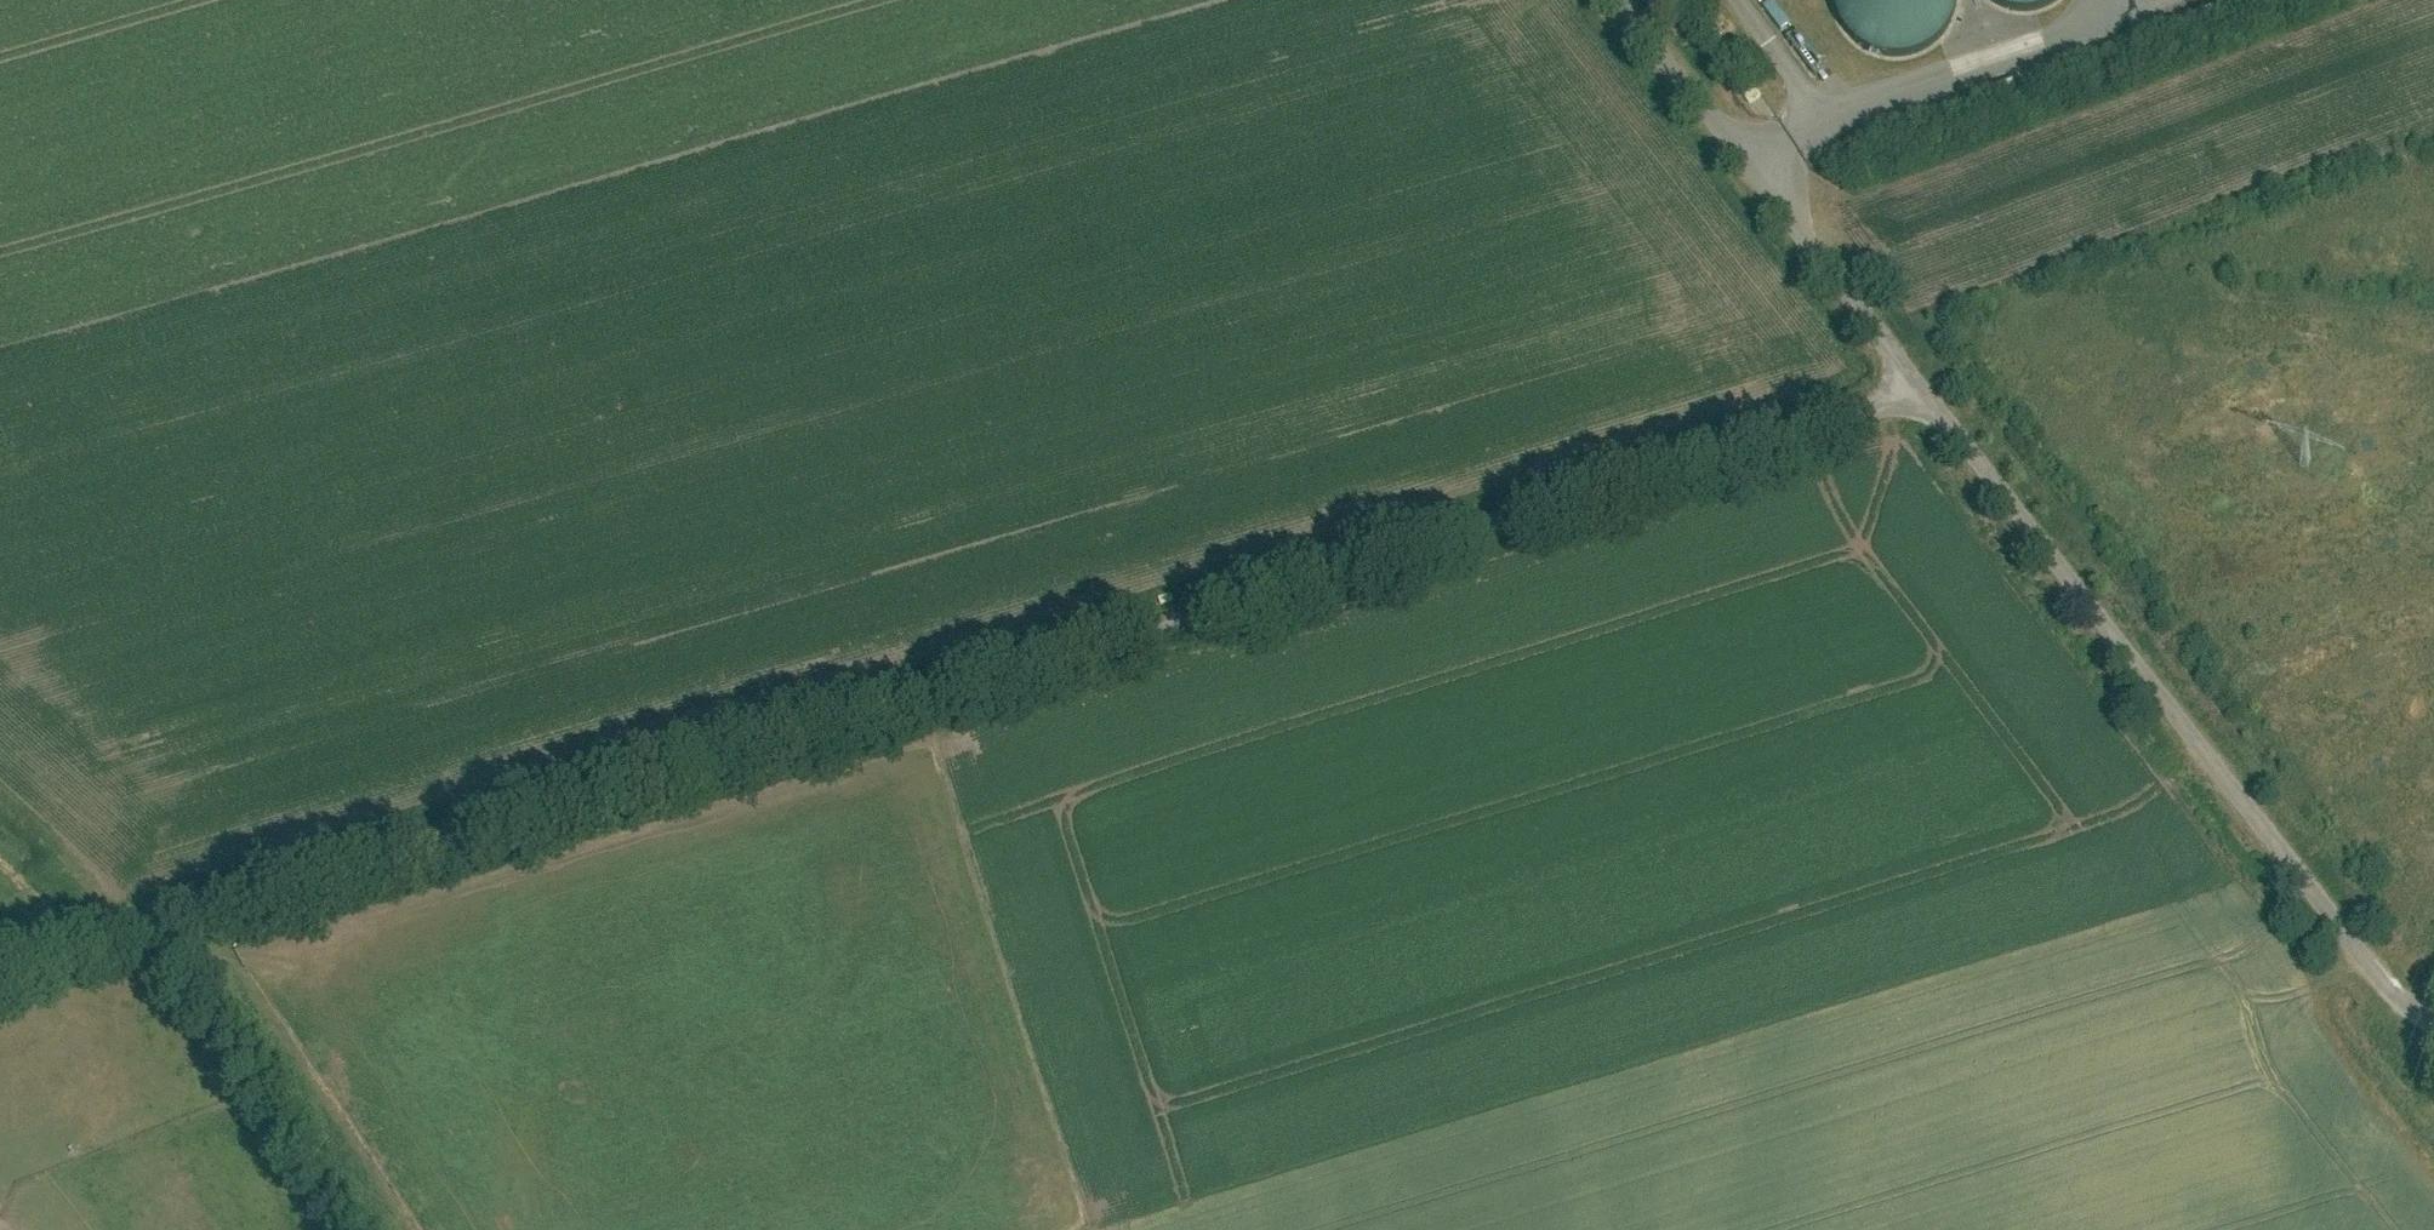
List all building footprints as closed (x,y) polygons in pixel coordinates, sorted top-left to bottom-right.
[(1952,5),(1952,0),(1836,0),(1839,14),(1848,28),(1859,40),(1874,48),(1891,51),(1907,50),(1923,44),(1936,34),(1946,21),(1952,5)]
